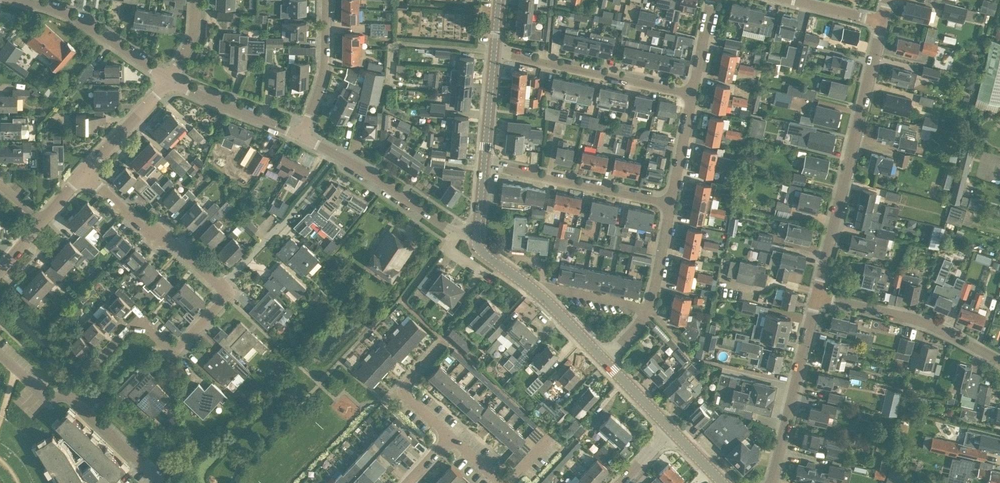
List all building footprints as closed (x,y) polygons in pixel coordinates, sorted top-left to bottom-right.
[(235,12),(236,0),(218,0),(217,11),(235,12)] [(307,0),(284,0),(284,3),(290,3),(290,12),(307,12),(307,0)] [(359,9),(359,0),(343,0),(343,8),(359,9)] [(534,1),(534,0),(520,0),(520,7),(533,8),(537,8),(538,2),(534,1)] [(671,7),(675,8),(676,0),(667,0),(666,6),(671,7)] [(680,9),(681,10),(686,10),(695,12),(696,5),(697,0),(682,0),(680,9)] [(998,2),(991,0),(989,0),(985,12),(994,14),(998,2)] [(407,10),(407,1),(398,1),(397,10),(407,10)] [(928,22),(931,8),(908,2),(904,16),(928,22)] [(974,9),(946,2),(942,17),(949,19),(947,25),(956,27),(957,21),(964,23),(965,18),(974,20),(976,10),(974,9)] [(746,20),(749,7),(733,3),(730,16),(746,20)] [(519,19),(532,20),(533,8),(520,7),(519,19)] [(775,17),(763,14),(764,10),(749,7),(746,20),(744,28),(759,31),(771,34),(775,17)] [(147,26),(150,10),(137,8),(135,24),(147,26)] [(359,9),(343,8),(343,22),(359,22),(359,9)] [(442,9),(433,9),(433,19),(456,19),(456,12),(442,12),(442,9)] [(150,10),(147,26),(159,28),(162,12),(150,10)] [(235,20),(235,12),(217,11),(217,19),(235,20)] [(646,24),(648,12),(640,11),(638,22),(646,24)] [(162,12),(159,28),(172,30),(173,26),(175,14),(162,12)] [(648,12),(646,24),(654,26),(659,27),(661,19),(659,19),(660,15),(648,12)] [(782,35),(783,33),(793,36),(795,29),(798,19),(784,15),(781,25),(778,25),(776,34),(782,35)] [(307,21),(300,21),(300,17),(285,17),(285,22),(284,28),(290,28),(290,36),(307,37),(307,21)] [(536,20),(532,20),(519,19),(517,31),(530,32),(529,37),(541,38),(542,29),(535,28),(536,20)] [(670,30),(676,31),(677,27),(678,21),(673,20),(672,20),(670,29),(670,30)] [(551,22),(546,21),(545,27),(544,27),(543,40),(550,40),(551,22)] [(58,70),(76,49),(68,42),(67,43),(43,23),(28,42),(41,53),(44,49),(54,57),(51,61),(50,63),(58,70)] [(932,41),(936,27),(926,24),(922,38),(932,41)] [(860,31),(844,27),(834,25),(831,37),(857,44),(860,31)] [(575,48),(578,35),(579,29),(566,27),(562,46),(575,48)] [(559,42),(562,29),(553,28),(552,41),(559,42)] [(591,33),(587,51),(599,53),(603,33),(591,31),(591,33)] [(238,68),(240,32),(225,32),(223,38),(220,38),(219,51),(230,51),(229,67),(238,68)] [(240,32),(238,68),(247,68),(248,52),(259,53),(259,50),(265,51),(265,40),(249,39),(249,34),(240,34),(240,32)] [(575,48),(587,51),(591,33),(585,32),(584,37),(578,35),(575,48)] [(804,43),(808,44),(824,47),(826,37),(806,32),(804,43)] [(344,47),(362,47),(362,42),(359,42),(359,33),(353,33),(344,33),(344,47)] [(603,33),(599,53),(611,56),(615,36),(603,33)] [(674,40),(679,41),(678,47),(675,47),(674,55),(673,55),(671,69),(683,71),(686,58),(681,57),(682,49),(682,48),(683,43),(692,45),(693,38),(675,34),(674,40)] [(283,45),(283,37),(266,37),(266,45),(283,45)] [(917,56),(919,48),(922,49),(922,52),(936,55),(939,43),(921,39),(920,43),(899,38),(896,51),(917,56)] [(9,39),(0,51),(0,59),(11,67),(24,49),(9,39)] [(977,98),(998,105),(999,106),(999,42),(991,39),(977,98)] [(725,46),(740,49),(741,43),(726,40),(725,46)] [(639,43),(635,61),(646,64),(651,44),(639,41),(639,43)] [(635,61),(639,43),(632,42),(631,46),(625,45),(623,59),(635,61)] [(799,43),(798,43),(792,42),(789,57),(783,55),(781,63),(788,64),(788,65),(793,66),(799,43)] [(793,66),(794,67),(803,69),(808,44),(804,43),(803,43),(799,42),(798,43),(799,43),(793,66)] [(651,44),(646,64),(659,66),(662,49),(663,46),(651,44)] [(362,47),(344,47),(344,61),(353,61),(359,61),(359,53),(362,53),(362,47)] [(451,50),(436,49),(436,56),(451,57),(451,50)] [(662,49),(659,66),(671,69),(673,55),(667,54),(668,50),(662,49)] [(739,67),(739,71),(746,72),(747,65),(740,64),(740,62),(736,61),(737,54),(724,51),(721,64),(739,67)] [(834,55),(833,56),(828,55),(825,67),(831,68),(830,69),(839,71),(839,72),(849,74),(850,73),(851,73),(852,72),(853,69),(852,68),(851,67),(853,59),(843,57),(843,58),(834,55)] [(459,69),(473,70),(475,58),(460,56),(459,69)] [(368,67),(382,70),(383,64),(369,61),(368,67)] [(308,86),(309,62),(293,62),(292,86),(308,86)] [(778,74),(780,63),(773,62),(771,73),(778,74)] [(91,74),(95,74),(95,76),(105,76),(105,80),(120,80),(120,75),(122,75),(122,69),(120,70),(120,65),(105,65),(105,69),(95,69),(94,67),(95,66),(91,63),(73,83),(74,84),(82,84),(91,74)] [(739,71),(739,67),(721,64),(719,77),(732,79),(733,72),(738,73),(739,71)] [(753,74),(754,68),(754,67),(747,65),(746,72),(753,74)] [(941,69),(924,65),(921,76),(938,80),(941,69)] [(360,69),(348,67),(348,72),(345,78),(349,80),(346,86),(345,86),(330,115),(338,119),(355,82),(356,82),(359,77),(360,69)] [(911,71),(894,67),(893,68),(891,69),(890,72),(892,73),(890,80),(898,82),(897,84),(907,86),(914,87),(917,73),(911,72),(911,71)] [(284,91),(285,69),(270,68),(269,91),(284,91)] [(361,99),(379,103),(385,73),(367,69),(361,99)] [(451,80),(472,82),(473,70),(459,69),(452,69),(451,80)] [(526,84),(527,71),(514,70),(512,83),(526,84)] [(531,84),(540,85),(541,77),(532,76),(531,84)] [(564,96),(567,80),(554,77),(551,93),(564,96)] [(847,83),(832,80),(823,78),(820,90),(844,96),(847,83)] [(457,93),(471,94),(472,82),(451,80),(451,81),(458,82),(457,93)] [(567,80),(564,96),(577,99),(581,82),(567,80)] [(355,82),(338,119),(345,122),(360,93),(359,92),(362,85),(356,82),(355,82)] [(581,82),(577,99),(590,101),(594,85),(581,82)] [(531,85),(512,83),(511,96),(525,97),(525,96),(530,97),(531,85)] [(717,83),(715,96),(728,99),(730,86),(717,83)] [(793,94),(806,97),(815,99),(817,90),(789,84),(787,93),(793,94)] [(546,87),(540,85),(537,97),(544,98),(546,87)] [(47,98),(32,87),(30,90),(33,92),(32,93),(38,97),(41,99),(42,97),(45,100),(47,98)] [(611,106),(614,89),(601,87),(597,103),(611,106)] [(30,89),(13,89),(13,96),(0,96),(0,109),(18,109),(18,98),(30,98),(30,89)] [(95,89),(95,110),(104,110),(108,110),(108,103),(119,103),(119,89),(95,89)] [(614,89),(611,106),(624,108),(627,92),(614,89)] [(757,112),(762,91),(757,90),(752,111),(757,112)] [(792,95),(776,91),(773,103),(789,107),(792,95)] [(471,94),(457,93),(456,106),(470,107),(471,94)] [(908,115),(912,99),(887,93),(884,109),(908,115)] [(631,115),(637,116),(638,115),(649,117),(650,111),(649,110),(652,98),(636,94),(634,107),(632,106),(631,115)] [(935,98),(921,95),(919,103),(933,106),(935,98)] [(525,97),(511,96),(510,109),(524,110),(525,97)] [(715,96),(712,109),(725,112),(727,105),(732,106),(732,104),(733,100),(728,99),(715,96)] [(733,100),(732,104),(740,105),(740,101),(741,97),(734,96),(733,100)] [(538,106),(539,98),(530,97),(530,105),(538,106)] [(740,101),(740,105),(747,107),(747,103),(748,99),(741,97),(740,101)] [(975,107),(985,110),(986,108),(996,111),(998,105),(977,98),(975,107)] [(365,113),(367,100),(359,99),(357,111),(365,113)] [(661,99),(658,111),(657,117),(666,119),(665,121),(672,122),(677,103),(661,99)] [(432,102),(431,108),(446,110),(446,103),(432,102)] [(837,126),(841,111),(817,105),(814,121),(837,126)] [(559,120),(561,109),(545,106),(545,118),(556,120),(559,120)] [(742,108),(741,116),(748,117),(750,110),(742,108)] [(561,109),(559,120),(566,122),(568,111),(561,109)] [(104,110),(95,110),(96,116),(87,116),(87,114),(77,114),(77,116),(74,116),(74,130),(77,130),(77,132),(87,132),(87,130),(97,130),(97,123),(106,123),(106,116),(104,116),(104,110)] [(165,120),(163,122),(177,135),(186,126),(172,113),(170,115),(167,114),(164,117),(165,120)] [(381,127),(382,127),(388,128),(389,113),(382,113),(381,127)] [(589,127),(591,116),(583,114),(580,125),(589,127)] [(22,137),(28,137),(30,135),(30,130),(28,127),(28,115),(14,115),(14,121),(1,121),(1,127),(0,127),(0,137),(22,137)] [(446,127),(468,129),(469,117),(448,115),(446,127)] [(377,137),(378,122),(377,122),(378,117),(367,116),(367,122),(364,122),(363,136),(377,137)] [(589,127),(593,128),(596,129),(598,117),(591,116),(589,127)] [(711,116),(708,129),(726,132),(725,136),(732,137),(734,130),(727,128),(728,120),(724,119),(711,116)] [(925,116),(924,122),(937,125),(938,119),(925,116)] [(764,129),(766,120),(753,117),(751,126),(764,129)] [(407,130),(409,121),(398,119),(397,129),(407,130)] [(566,122),(559,120),(556,120),(553,132),(561,134),(561,132),(564,133),(567,122),(566,122)] [(625,123),(617,121),(614,132),(623,133),(625,123)] [(168,144),(177,135),(163,122),(161,124),(159,123),(156,126),(157,128),(154,131),(168,144)] [(226,135),(225,135),(222,140),(232,144),(234,139),(235,139),(234,142),(238,143),(239,140),(247,144),(252,131),(231,122),(226,135)] [(541,142),(542,130),(530,129),(531,124),(509,122),(506,149),(523,150),(524,137),(534,138),(533,141),(541,142)] [(935,131),(937,125),(924,122),(922,127),(935,131)] [(623,133),(631,135),(633,124),(625,123),(623,133)] [(896,129),(880,126),(879,128),(878,128),(877,131),(878,132),(876,139),(893,143),(893,142),(899,143),(898,148),(915,152),(918,139),(915,138),(916,131),(903,127),(902,133),(895,131),(896,129)] [(199,142),(204,137),(194,127),(189,133),(199,142)] [(453,140),(467,141),(468,129),(446,127),(454,128),(453,140)] [(596,129),(593,128),(592,133),(596,134),(594,143),(598,144),(600,130),(597,129),(596,129)] [(645,138),(647,131),(642,129),(639,136),(645,138)] [(708,129),(706,142),(719,144),(721,136),(725,137),(725,136),(726,132),(708,129)] [(734,130),(732,137),(744,139),(745,136),(740,135),(741,131),(734,130)] [(832,151),(835,135),(811,130),(808,145),(832,151)] [(667,143),(669,135),(652,132),(651,139),(667,143)] [(398,137),(391,133),(387,139),(386,144),(389,146),(385,152),(395,159),(403,148),(398,145),(402,138),(398,136),(398,137)] [(467,141),(453,140),(452,152),(466,154),(467,141)] [(571,162),(573,149),(566,148),(567,142),(560,140),(556,159),(571,162)] [(619,152),(621,142),(614,140),(612,150),(619,152)] [(667,143),(655,141),(649,140),(648,146),(665,149),(667,143)] [(151,141),(142,150),(157,165),(158,166),(162,162),(163,164),(168,159),(165,156),(162,153),(163,152),(151,141)] [(23,161),(23,151),(23,145),(0,145),(0,160),(23,161)] [(59,157),(64,157),(64,145),(53,145),(53,152),(45,152),(45,174),(59,174),(59,157)] [(962,174),(970,146),(965,145),(957,172),(962,174)] [(175,147),(169,152),(176,159),(187,169),(193,164),(191,162),(185,157),(175,147)] [(405,166),(413,154),(403,148),(395,159),(395,161),(398,163),(400,162),(405,166)] [(446,157),(447,150),(432,149),(431,156),(446,157)] [(704,149),(702,161),(715,164),(719,165),(719,168),(726,169),(727,163),(734,165),(735,159),(721,156),(717,155),(717,151),(704,149)] [(142,150),(133,160),(148,175),(157,165),(142,150)] [(259,174),(270,157),(259,150),(248,167),(259,174)] [(416,173),(423,161),(426,157),(416,150),(413,155),(413,154),(405,166),(416,173)] [(593,167),(596,154),(583,151),(580,165),(593,167)] [(911,154),(900,151),(897,164),(907,167),(911,154)] [(956,162),(958,153),(951,151),(948,160),(956,162)] [(868,168),(879,171),(890,173),(893,159),(882,156),(883,155),(872,153),(868,168)] [(287,178),(296,162),(283,154),(277,165),(282,167),(278,173),(287,178)] [(596,154),(593,167),(606,170),(608,156),(596,154)] [(825,177),(829,160),(806,154),(803,171),(825,177)] [(659,155),(657,162),(650,160),(649,164),(644,164),(643,170),(647,171),(645,178),(661,181),(666,157),(659,155)] [(205,162),(200,157),(194,162),(195,162),(200,167),(202,169),(205,162)] [(625,174),(628,160),(615,158),(612,171),(625,174)] [(187,169),(176,159),(172,163),(172,164),(183,174),(187,169)] [(628,160),(625,174),(638,176),(641,163),(628,160)] [(702,161),(699,174),(712,176),(715,164),(702,161)] [(295,186),(297,183),(300,177),(304,180),(310,169),(296,162),(287,178),(286,181),(295,186)] [(192,175),(198,169),(193,165),(187,170),(192,175)] [(132,182),(141,191),(152,201),(160,193),(151,184),(139,173),(136,176),(126,166),(115,178),(127,188),(132,182)] [(464,177),(464,169),(444,167),(443,178),(452,179),(452,183),(451,182),(442,196),(446,199),(448,200),(453,203),(462,190),(462,189),(463,177),(464,177)] [(808,176),(795,172),(792,182),(805,185),(808,176)] [(957,172),(949,202),(954,203),(957,194),(960,194),(962,189),(958,188),(962,174),(957,172)] [(162,195),(167,190),(156,179),(151,184),(162,195)] [(697,182),(695,195),(714,198),(728,201),(731,201),(732,198),(721,196),(721,191),(714,190),(714,192),(710,191),(711,185),(697,182)] [(322,204),(332,212),(332,213),(339,204),(338,204),(344,196),(349,200),(347,204),(360,212),(369,201),(348,188),(346,188),(344,188),(338,183),(336,186),(331,183),(323,193),(328,197),(322,204)] [(543,202),(545,190),(528,186),(528,187),(521,186),(521,185),(503,183),(501,205),(525,207),(525,205),(530,206),(530,203),(531,203),(532,200),(543,202)] [(790,211),(791,205),(797,206),(796,207),(816,212),(820,194),(802,190),(803,186),(790,183),(788,191),(790,192),(787,202),(777,200),(775,208),(790,211)] [(189,203),(197,195),(189,188),(183,194),(176,187),(165,198),(176,209),(185,199),(189,203)] [(877,211),(879,202),(874,201),(876,192),(863,189),(859,207),(877,211)] [(899,193),(887,190),(885,198),(897,201),(899,193)] [(567,209),(569,195),(557,192),(555,198),(549,197),(546,213),(552,214),(554,206),(567,209)] [(569,195),(567,209),(579,211),(582,198),(569,195)] [(710,215),(717,216),(719,209),(712,207),(714,198),(695,195),(692,207),(711,211),(710,215)] [(980,210),(983,199),(971,196),(971,197),(963,195),(961,204),(968,206),(971,207),(971,208),(978,211),(979,209),(980,210)] [(222,216),(234,204),(236,202),(231,196),(217,211),(222,216)] [(79,211),(92,223),(101,213),(100,213),(102,211),(91,199),(89,202),(88,201),(79,211)] [(203,224),(221,206),(216,202),(208,211),(197,200),(182,215),(194,226),(199,221),(203,224)] [(602,218),(606,202),(592,200),(589,216),(602,218)] [(252,204),(249,202),(246,202),(244,205),(244,208),(246,210),(250,210),(252,208),(252,204)] [(615,247),(620,226),(616,225),(615,224),(615,221),(619,205),(606,202),(602,218),(611,220),(610,223),(609,232),(612,233),(610,246),(615,247)] [(879,211),(897,215),(899,207),(881,203),(879,211)] [(269,210),(277,213),(280,207),(272,204),(269,210)] [(332,212),(322,204),(319,208),(316,206),(311,212),(309,212),(308,212),(294,226),(305,235),(313,227),(310,224),(314,220),(321,225),(320,227),(333,237),(341,227),(329,217),(332,213),(332,212)] [(949,204),(944,219),(960,224),(964,208),(949,204)] [(638,225),(641,210),(628,207),(625,223),(638,225)] [(710,215),(711,211),(692,207),(690,220),(708,224),(710,215)] [(898,216),(897,215),(879,211),(877,211),(859,207),(855,224),(866,226),(865,231),(892,238),(893,232),(882,230),(883,222),(887,222),(888,218),(897,220),(898,216)] [(544,216),(545,209),(532,208),(532,215),(544,216)] [(719,209),(717,216),(724,217),(725,213),(726,210),(719,209)] [(641,210),(638,225),(651,228),(654,212),(641,210)] [(75,235),(96,254),(100,250),(91,241),(82,232),(92,223),(79,211),(70,220),(80,230),(75,235)] [(258,227),(254,223),(256,222),(248,215),(247,216),(246,216),(240,223),(252,234),(258,227)] [(547,252),(549,238),(525,235),(525,231),(528,229),(528,225),(526,222),(527,217),(515,216),(512,247),(524,248),(524,247),(541,249),(540,251),(547,252)] [(736,217),(730,216),(727,232),(733,233),(736,217)] [(220,226),(223,223),(218,218),(215,221),(202,234),(213,245),(226,232),(220,226)] [(813,228),(789,223),(781,221),(780,222),(779,225),(778,227),(778,230),(778,231),(778,234),(786,236),(785,239),(809,244),(813,228)] [(559,228),(566,230),(567,223),(560,222),(559,226),(559,228)] [(558,234),(559,228),(559,226),(544,223),(542,231),(558,234)] [(945,227),(933,224),(928,246),(939,249),(939,247),(940,247),(945,227)] [(109,240),(118,230),(113,225),(103,234),(109,240)] [(620,226),(615,247),(621,248),(623,235),(627,236),(629,227),(623,226),(620,226)] [(566,230),(559,228),(558,234),(557,236),(565,237),(566,230)] [(686,241),(699,243),(702,230),(688,228),(686,241)] [(118,230),(109,240),(104,245),(109,250),(112,246),(121,255),(117,258),(121,255),(132,244),(123,234),(122,235),(118,231),(118,230)] [(237,257),(246,248),(235,238),(239,235),(233,230),(227,236),(230,239),(219,251),(227,259),(228,258),(231,261),(236,256),(237,257)] [(391,279),(413,247),(389,230),(367,262),(391,279)] [(771,242),(773,242),(774,235),(760,231),(758,239),(771,242)] [(892,239),(892,238),(865,231),(865,232),(876,234),(875,240),(852,235),(849,251),(872,256),(872,255),(884,258),(888,239),(892,239)] [(61,249),(78,265),(86,257),(90,260),(96,254),(75,235),(61,249)] [(306,273),(320,259),(304,243),(301,246),(292,237),(277,252),(293,268),(296,264),(305,273),(306,273)] [(758,239),(753,238),(751,244),(769,249),(771,242),(758,239)] [(704,239),(703,247),(710,249),(712,241),(704,239)] [(314,250),(317,246),(312,241),(309,245),(314,250)] [(699,243),(686,241),(683,253),(696,256),(699,243)] [(719,242),(712,241),(710,249),(717,250),(718,246),(719,242)] [(121,255),(117,258),(122,263),(126,259),(134,268),(131,271),(146,256),(136,247),(136,248),(132,244),(121,255)] [(330,253),(333,249),(327,244),(324,248),(330,253)] [(939,249),(937,257),(944,259),(946,249),(940,247),(939,247),(939,249)] [(756,259),(766,261),(768,251),(758,248),(756,259)] [(58,275),(63,279),(68,274),(65,271),(74,262),(78,266),(78,265),(61,249),(52,259),(63,270),(58,275)] [(768,251),(767,256),(804,264),(806,256),(774,249),(773,252),(768,251)] [(983,259),(984,257),(984,254),(977,252),(974,260),(982,262),(983,259)] [(146,256),(131,271),(135,276),(139,272),(148,280),(159,270),(159,269),(149,260),(149,261),(145,257),(146,257),(146,256)] [(804,264),(767,256),(766,263),(771,264),(772,263),(780,265),(777,279),(786,281),(789,269),(802,272),(804,264)] [(738,261),(731,259),(727,274),(735,276),(738,261)] [(741,260),(736,279),(764,286),(766,280),(754,277),(755,271),(757,264),(741,260)] [(679,273),(693,276),(695,263),(682,261),(679,273)] [(307,288),(303,284),(281,263),(272,272),(275,275),(272,279),(270,277),(265,283),(270,288),(277,295),(283,290),(281,288),(285,284),(299,297),(307,288)] [(571,281),(574,266),(561,263),(558,278),(571,281)] [(865,263),(865,264),(863,265),(862,268),(864,270),(860,284),(874,288),(874,286),(884,289),(887,275),(880,273),(881,267),(865,263)] [(302,276),(305,273),(296,264),(293,268),(302,276)] [(574,266),(571,281),(585,284),(588,269),(574,266)] [(33,278),(46,291),(55,282),(58,284),(63,279),(58,275),(54,279),(43,269),(33,278)] [(588,269),(585,284),(598,287),(601,271),(588,269)] [(99,275),(94,270),(89,275),(94,280),(99,275)] [(162,298),(164,296),(174,285),(172,283),(173,283),(163,273),(163,274),(159,270),(148,280),(144,284),(149,289),(153,285),(162,294),(160,296),(162,298)] [(900,285),(903,274),(903,272),(896,270),(893,284),(900,285)] [(445,273),(442,271),(435,281),(430,277),(421,289),(437,301),(453,280),(451,278),(451,277),(451,276),(450,275),(450,274),(449,274),(448,273),(447,273),(446,273),(445,273)] [(601,271),(598,287),(611,289),(614,274),(601,271)] [(755,271),(754,277),(766,280),(767,274),(755,271)] [(698,272),(696,280),(704,281),(705,273),(698,272)] [(693,276),(679,273),(677,286),(690,288),(693,276)] [(704,281),(711,283),(712,275),(705,273),(704,281)] [(614,274),(611,289),(624,292),(628,277),(614,274)] [(903,274),(900,285),(898,292),(904,293),(903,298),(917,302),(920,285),(917,285),(919,278),(903,274)] [(628,277),(624,292),(638,295),(641,280),(628,277)] [(37,300),(46,291),(33,278),(24,288),(26,289),(21,294),(35,308),(40,302),(37,300)] [(959,296),(965,282),(957,279),(954,288),(943,283),(942,285),(937,283),(932,294),(938,297),(934,306),(947,311),(950,303),(955,306),(959,296)] [(184,302),(196,290),(186,280),(178,289),(174,285),(164,296),(172,304),(178,297),(184,302)] [(456,282),(453,280),(437,301),(441,296),(452,304),(448,310),(453,313),(462,302),(457,298),(464,289),(462,286),(462,285),(462,284),(461,284),(461,283),(460,282),(459,282),(458,281),(457,281),(456,282)] [(965,282),(959,296),(966,299),(972,284),(965,281),(965,282)] [(96,289),(91,283),(85,289),(91,294),(96,289)] [(476,289),(481,294),(485,289),(481,285),(476,289)] [(107,299),(122,314),(132,305),(131,305),(135,301),(120,286),(116,291),(120,295),(112,303),(107,299)] [(277,295),(270,288),(267,291),(268,292),(249,311),(268,329),(284,312),(288,317),(294,311),(289,306),(286,309),(274,298),(277,295)] [(794,307),(797,292),(785,289),(783,300),(774,298),(773,304),(782,306),(782,305),(794,307)] [(196,290),(184,302),(190,308),(184,315),(191,322),(199,313),(195,309),(205,299),(196,290)] [(312,296),(316,300),(320,295),(316,291),(312,296)] [(974,298),(980,300),(983,294),(980,293),(976,291),(974,298)] [(672,307),(698,313),(698,312),(688,310),(691,298),(675,294),(672,307)] [(980,300),(974,298),(973,298),(970,304),(964,301),(962,306),(961,306),(957,319),(969,323),(975,306),(978,307),(980,300)] [(94,313),(109,328),(118,319),(118,318),(122,314),(122,315),(122,314),(107,299),(103,304),(107,308),(99,317),(94,313)] [(470,332),(472,332),(477,327),(483,334),(492,324),(491,323),(500,313),(487,301),(478,311),(477,310),(468,319),(470,321),(466,326),(466,329),(470,332)] [(757,304),(743,301),(741,312),(755,315),(757,304)] [(64,310),(59,305),(55,309),(60,314),(64,310)] [(975,306),(969,323),(981,327),(986,315),(974,310),(975,306)] [(698,313),(672,307),(670,320),(681,322),(684,325),(687,327),(682,332),(692,344),(700,331),(699,329),(698,326),(698,323),(697,319),(697,316),(698,313)] [(84,329),(96,341),(106,332),(105,332),(109,328),(94,313),(81,326),(84,329)] [(767,313),(764,326),(788,331),(788,328),(790,328),(791,321),(790,321),(790,319),(787,318),(787,316),(780,315),(780,316),(767,313)] [(388,316),(383,320),(387,324),(392,319),(388,316)] [(507,337),(508,338),(513,342),(527,326),(518,317),(508,327),(506,326),(501,331),(497,327),(488,338),(493,343),(488,349),(492,353),(507,337)] [(866,343),(868,334),(856,331),(858,324),(849,321),(833,317),(829,330),(846,334),(846,333),(851,335),(850,339),(866,343)] [(165,322),(170,327),(178,335),(182,330),(170,318),(165,322)] [(400,325),(418,342),(427,332),(412,319),(406,326),(402,323),(400,325)] [(219,341),(223,345),(230,351),(234,347),(243,356),(254,345),(262,353),(268,346),(241,321),(226,337),(225,335),(219,341)] [(391,334),(409,351),(418,342),(400,325),(399,326),(402,330),(397,335),(393,332),(391,334)] [(96,341),(84,329),(81,326),(77,331),(81,335),(72,344),(83,355),(93,345),(96,341)] [(527,345),(537,335),(527,326),(513,342),(513,343),(518,337),(522,341),(518,347),(523,351),(514,362),(519,368),(529,356),(525,352),(530,347),(527,345)] [(787,335),(788,331),(764,326),(761,338),(774,341),(774,343),(780,344),(781,343),(785,344),(785,342),(787,342),(788,335),(787,335)] [(464,353),(471,345),(452,328),(446,336),(464,353)] [(742,340),(748,342),(750,335),(737,331),(735,338),(742,340)] [(718,334),(707,332),(703,348),(714,351),(718,334)] [(380,341),(401,361),(409,351),(391,334),(390,336),(394,339),(388,345),(382,339),(380,341)] [(674,351),(679,346),(670,336),(665,341),(674,351)] [(910,353),(911,353),(915,340),(901,337),(898,350),(910,353)] [(849,344),(840,342),(827,339),(825,351),(856,359),(857,355),(847,353),(849,344)] [(748,342),(742,340),(739,353),(759,358),(757,365),(779,370),(779,368),(781,369),(782,364),(780,363),(783,354),(771,351),(771,350),(762,348),(763,346),(748,343),(748,342)] [(371,350),(390,368),(398,359),(401,361),(380,341),(378,343),(383,346),(377,352),(373,348),(371,350)] [(545,369),(558,355),(547,344),(540,352),(538,351),(533,357),(534,358),(530,364),(538,372),(543,367),(545,369)] [(932,367),(937,348),(922,344),(919,357),(912,356),(909,368),(918,370),(920,364),(932,367)] [(251,371),(230,351),(223,345),(204,365),(224,383),(226,381),(228,383),(239,372),(245,378),(251,371)] [(683,363),(690,357),(679,346),(674,351),(673,352),(683,363)] [(696,347),(694,355),(702,357),(704,349),(696,347)] [(461,361),(464,358),(454,349),(451,352),(461,361)] [(363,360),(381,377),(390,368),(371,350),(370,352),(374,356),(369,361),(365,358),(363,360)] [(650,374),(665,359),(660,355),(656,350),(642,365),(650,374)] [(898,350),(898,351),(895,351),(894,357),(909,360),(910,353),(898,350)] [(844,370),(846,361),(855,363),(856,359),(825,351),(821,364),(844,370)] [(464,358),(461,361),(470,369),(473,366),(464,358)] [(509,358),(504,364),(509,369),(514,363),(509,358)] [(665,359),(650,374),(659,383),(674,369),(669,364),(665,359)] [(887,365),(896,367),(898,361),(888,359),(887,365)] [(381,377),(363,360),(361,361),(365,365),(360,371),(356,367),(353,370),(357,375),(358,374),(372,387),(381,377)] [(514,363),(509,369),(514,374),(519,368),(514,363)] [(683,408),(695,396),(701,391),(688,378),(697,369),(691,363),(664,388),(673,397),(672,399),(676,403),(677,402),(683,408)] [(954,382),(962,384),(960,392),(965,393),(964,394),(976,397),(981,375),(970,373),(971,367),(958,364),(954,382)] [(439,385),(449,373),(440,365),(429,376),(439,385)] [(473,366),(470,369),(479,378),(482,374),(473,366)] [(562,394),(580,375),(570,366),(559,377),(564,381),(557,389),(562,394)] [(866,379),(868,372),(849,368),(848,375),(866,379)] [(165,404),(172,397),(157,383),(159,380),(149,370),(140,380),(135,375),(121,390),(127,395),(128,393),(140,405),(153,417),(165,404)] [(449,373),(439,385),(448,393),(458,382),(449,373)] [(848,387),(849,380),(819,373),(816,385),(831,388),(832,383),(848,387)] [(482,374),(479,378),(488,386),(491,383),(482,374)] [(739,412),(740,413),(751,419),(754,410),(761,412),(762,409),(769,411),(775,387),(720,374),(714,401),(724,403),(723,405),(737,409),(737,412),(739,412)] [(537,376),(525,389),(531,395),(532,394),(539,387),(543,382),(537,376)] [(543,382),(539,387),(544,392),(553,382),(548,377),(543,382)] [(223,402),(228,396),(212,381),(205,389),(198,383),(184,399),(191,406),(194,403),(206,414),(220,399),(223,402)] [(458,382),(448,393),(457,402),(468,390),(458,382)] [(491,383),(488,386),(497,394),(500,391),(491,383)] [(587,409),(599,396),(589,387),(571,407),(578,413),(584,406),(587,409)] [(902,391),(886,387),(881,412),(896,416),(902,391)] [(468,390),(457,402),(459,403),(458,404),(461,408),(462,406),(466,410),(477,398),(468,390)] [(500,391),(497,394),(506,403),(509,399),(500,391)] [(999,415),(999,407),(989,404),(991,395),(978,391),(974,409),(986,412),(991,413),(999,415)] [(904,399),(913,401),(914,395),(914,394),(906,392),(905,393),(904,399)] [(841,404),(842,396),(829,393),(828,400),(841,404)] [(546,395),(540,402),(552,414),(558,408),(555,404),(548,397),(546,395)] [(477,398),(466,410),(475,418),(489,404),(488,403),(486,406),(477,398)] [(509,399),(506,403),(515,411),(519,408),(509,399)] [(963,399),(961,405),(973,407),(974,401),(963,399)] [(489,404),(475,418),(476,418),(478,416),(487,424),(498,412),(489,404)] [(834,417),(836,407),(823,404),(821,410),(811,407),(808,421),(826,425),(828,416),(834,417)] [(711,413),(707,410),(705,411),(700,405),(690,415),(699,425),(701,424),(705,429),(720,415),(715,410),(711,413)] [(561,408),(560,407),(560,406),(558,408),(552,414),(559,421),(567,412),(562,407),(561,408)] [(979,417),(985,418),(986,412),(974,409),(962,406),(960,417),(968,419),(968,417),(978,419),(979,417)] [(519,408),(515,411),(525,419),(528,416),(519,408)] [(126,466),(68,411),(56,424),(114,479),(126,466)] [(498,412),(487,424),(496,432),(507,420),(498,412)] [(179,419),(176,413),(170,419),(174,423),(179,419)] [(722,413),(720,414),(720,415),(705,429),(704,430),(727,453),(727,454),(742,440),(751,430),(737,416),(722,413)] [(991,413),(991,416),(995,417),(994,423),(999,424),(999,415),(991,413)] [(610,435),(621,423),(611,414),(600,426),(610,435)] [(586,417),(573,432),(578,437),(586,428),(594,419),(590,415),(588,418),(586,417)] [(528,416),(525,419),(534,428),(537,425),(537,424),(528,416)] [(573,432),(586,417),(586,416),(581,422),(577,419),(568,428),(573,432)] [(401,424),(399,426),(393,420),(387,427),(397,436),(395,438),(404,446),(409,440),(415,445),(419,441),(410,432),(408,434),(406,432),(408,431),(401,424)] [(507,420),(496,432),(505,440),(516,429),(507,420)] [(621,423),(610,435),(620,445),(631,432),(621,423)] [(533,428),(542,436),(545,432),(537,425),(534,428),(533,428)] [(394,450),(403,458),(407,454),(401,448),(404,446),(395,438),(397,436),(387,427),(381,433),(396,448),(394,450)] [(530,433),(538,440),(542,436),(533,428),(530,433)] [(516,429),(505,440),(515,449),(516,448),(520,444),(523,440),(526,437),(516,429)] [(958,442),(932,436),(929,450),(955,455),(955,453),(984,460),(986,450),(999,453),(999,438),(967,431),(964,444),(958,442)] [(383,452),(391,459),(397,453),(403,458),(394,450),(396,448),(381,433),(375,440),(385,449),(383,452)] [(526,436),(535,444),(538,440),(530,433),(526,436)] [(841,460),(845,445),(837,444),(838,439),(812,433),(812,434),(805,433),(802,446),(816,449),(817,443),(824,444),(825,442),(837,444),(835,451),(827,449),(826,456),(841,460)] [(58,440),(53,435),(36,444),(60,482),(87,482),(65,447),(58,440)] [(523,440),(531,448),(535,444),(526,436),(526,437),(523,440)] [(382,463),(391,471),(395,467),(389,461),(391,459),(383,452),(385,449),(375,440),(368,447),(384,461),(382,463)] [(520,444),(528,451),(531,448),(523,440),(520,444)] [(750,448),(742,440),(727,454),(743,470),(758,456),(760,448),(755,442),(750,448)] [(570,451),(573,454),(582,445),(578,442),(570,451)] [(516,448),(524,455),(528,451),(520,444),(516,448)] [(610,465),(604,460),(612,452),(604,444),(600,448),(599,448),(598,447),(594,450),(596,452),(594,454),(608,468),(610,465)] [(371,464),(379,472),(385,466),(391,472),(391,471),(382,463),(384,461),(368,447),(362,453),(372,462),(371,464)] [(512,452),(521,459),(524,455),(516,448),(515,449),(512,452)] [(561,460),(565,463),(573,454),(570,451),(561,460)] [(509,455),(517,463),(521,459),(512,452),(509,455)] [(377,482),(380,482),(383,480),(377,475),(379,472),(371,464),(372,462),(362,453),(356,460),(372,474),(370,476),(377,482)] [(517,463),(509,455),(505,459),(513,467),(517,463)] [(882,457),(879,470),(886,471),(889,459),(882,457)] [(965,482),(967,475),(972,476),(975,461),(961,457),(960,459),(953,457),(947,482),(968,482),(965,482)] [(608,469),(597,459),(588,468),(599,478),(608,469)] [(364,482),(369,482),(373,479),(377,482),(370,476),(372,474),(356,460),(350,466),(360,476),(358,478),(364,482)] [(553,469),(556,472),(565,463),(561,460),(553,469)] [(827,481),(827,480),(839,482),(842,468),(830,465),(828,472),(815,468),(815,462),(809,460),(806,466),(799,464),(798,466),(797,467),(796,470),(797,471),(797,473),(812,476),(812,477),(827,481)] [(84,469),(89,477),(92,479),(99,473),(91,463),(84,469)] [(917,475),(920,465),(914,463),(913,465),(911,473),(917,475)] [(676,471),(669,464),(652,481),(649,482),(664,482),(676,471)] [(358,478),(360,476),(350,466),(344,473),(355,482),(364,482),(358,478)] [(451,482),(457,482),(463,476),(452,466),(443,475),(451,482)] [(588,468),(580,477),(586,482),(595,482),(599,478),(588,468)] [(991,470),(979,468),(977,476),(989,479),(988,482),(990,482),(999,482),(999,472),(991,470)] [(545,478),(548,481),(556,472),(553,469),(545,478)] [(875,469),(873,477),(883,479),(885,471),(875,469)] [(344,473),(342,471),(336,478),(341,482),(355,482),(344,473)] [(683,478),(676,471),(664,482),(678,482),(683,478)] [(903,474),(889,471),(886,482),(901,482),(903,474)] [(827,481),(812,477),(812,476),(797,473),(795,478),(802,480),(801,482),(827,482),(827,481)]
